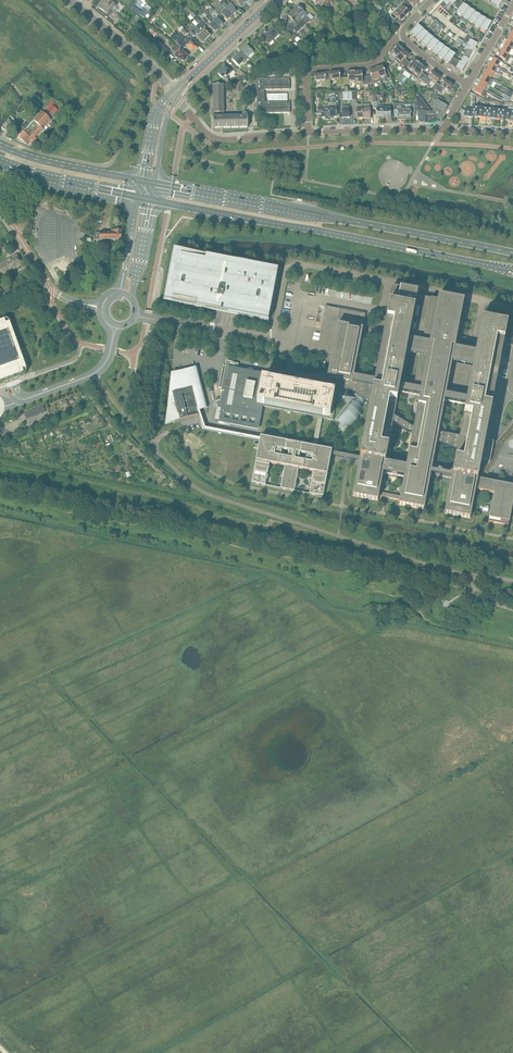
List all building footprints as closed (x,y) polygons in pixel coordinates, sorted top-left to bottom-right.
[(102,2),(113,11),(119,2),(117,0),(103,0),(102,2)] [(230,0),(223,0),(220,3),(232,16),(234,14),(235,13),(235,12),(236,12),(234,9),(234,8),(231,5),(230,5),(228,2),(230,0)] [(394,6),(396,9),(405,17),(406,17),(410,13),(405,9),(408,6),(403,2),(401,0),(400,0),(394,6)] [(440,5),(444,9),(451,2),(453,4),(458,10),(463,4),(464,4),(464,3),(460,0),(444,0),(440,5)] [(102,2),(98,8),(101,10),(100,11),(102,12),(100,15),(106,20),(113,11),(102,2)] [(217,8),(214,10),(220,16),(223,14),(228,19),(229,19),(230,18),(230,17),(232,16),(220,3),(216,7),(217,8)] [(468,6),(466,5),(464,4),(463,4),(458,10),(453,16),(456,19),(458,17),(461,19),(462,17),(469,8),(468,7),(468,6)] [(161,6),(148,21),(150,23),(152,24),(153,22),(152,21),(154,18),(161,10),(161,11),(163,9),(162,9),(163,7),(161,6)] [(303,21),(306,24),(307,23),(308,24),(310,22),(310,21),(311,20),(307,16),(310,13),(306,9),(303,11),(298,6),(293,11),(303,21)] [(144,17),(148,10),(144,7),(139,14),(144,17)] [(468,21),(475,12),(475,11),(469,8),(462,17),(467,21),(468,21)] [(396,9),(389,16),(394,20),(397,18),(401,22),(405,17),(396,9)] [(223,24),(221,21),(223,19),(220,16),(214,10),(210,14),(207,10),(205,12),(207,15),(219,28),(221,26),(222,26),(223,25),(223,24)] [(297,33),(306,24),(303,21),(293,11),(288,16),(293,21),(287,27),(292,32),(294,30),(297,33)] [(473,27),(474,25),(480,16),(480,15),(475,12),(468,21),(466,23),(471,26),(473,27)] [(217,29),(219,28),(207,15),(206,17),(211,23),(209,25),(215,31),(216,31),(217,30),(217,29)] [(205,25),(202,21),(201,22),(196,16),(194,18),(199,24),(195,27),(195,28),(202,35),(202,36),(204,38),(205,37),(206,39),(208,38),(209,38),(210,37),(210,36),(205,30),(207,27),(205,25)] [(480,16),(474,25),(480,29),(486,19),(480,16)] [(486,19),(480,29),(486,32),(492,22),(491,22),(486,19)] [(425,28),(420,23),(410,33),(416,38),(425,28)] [(184,28),(192,36),(194,33),(192,30),(191,31),(186,26),(184,28)] [(293,32),(292,32),(287,27),(287,26),(284,29),(290,35),(293,32)] [(131,27),(126,34),(130,37),(135,30),(131,27)] [(263,33),(262,32),(260,34),(269,44),(279,34),(272,27),(267,32),(266,31),(265,33),(264,32),(263,33)] [(194,51),(197,48),(196,46),(199,44),(192,36),(184,28),(173,40),(183,49),(186,47),(185,47),(187,46),(192,51),(194,51)] [(202,35),(195,28),(193,29),(199,35),(196,37),(202,43),(203,43),(204,43),(204,42),(204,41),(206,40),(206,39),(205,37),(204,38),(202,36),(202,35)] [(419,41),(421,43),(421,42),(430,32),(425,28),(416,38),(418,40),(419,41)] [(430,32),(421,42),(426,47),(427,47),(435,37),(435,36),(430,32)] [(297,37),(294,34),(291,37),(294,40),(295,41),(297,43),(300,39),(298,36),(297,37)] [(440,40),(440,41),(435,37),(427,47),(432,52),(432,51),(440,41),(440,40)] [(463,42),(469,46),(468,49),(473,52),(478,43),(466,37),(464,41),(463,42)] [(505,45),(511,49),(512,46),(512,42),(508,39),(505,45)] [(157,47),(167,55),(170,51),(159,43),(155,41),(154,43),(157,46),(157,47)] [(432,51),(434,53),(436,55),(438,56),(446,45),(440,41),(432,51)] [(446,45),(438,56),(443,60),(444,60),(450,50),(453,46),(448,42),(446,45)] [(395,49),(393,46),(388,51),(396,58),(404,49),(402,47),(401,48),(399,45),(395,49)] [(501,51),(511,56),(512,55),(512,56),(512,50),(511,49),(505,45),(501,51)] [(242,52),(240,54),(240,55),(244,58),(246,56),(247,57),(253,52),(247,46),(241,52),(242,52)] [(409,55),(406,52),(407,52),(404,49),(396,58),(394,60),(400,65),(401,64),(404,66),(404,67),(404,66),(408,61),(406,59),(409,55)] [(188,56),(181,50),(178,54),(177,52),(174,56),(179,60),(180,59),(184,61),(188,56)] [(444,60),(449,64),(454,57),(456,54),(450,50),(444,60)] [(501,51),(498,56),(505,60),(508,62),(510,57),(511,56),(501,51)] [(239,54),(233,60),(239,66),(242,62),(244,64),(246,62),(245,61),(247,60),(248,59),(247,57),(246,56),(244,58),(240,55),(240,54),(239,54)] [(454,57),(449,64),(457,69),(458,68),(462,71),(469,59),(464,56),(461,61),(455,58),(454,57)] [(493,58),(490,64),(497,68),(499,69),(501,66),(498,65),(500,62),(493,58)] [(418,62),(414,59),(411,63),(408,61),(404,66),(404,67),(404,66),(402,68),(411,76),(412,75),(421,63),(418,61),(418,62)] [(423,73),(426,68),(423,66),(423,65),(421,63),(412,75),(417,79),(418,78),(421,81),(425,75),(423,73)] [(490,64),(487,69),(494,73),(497,75),(500,70),(500,69),(499,69),(497,68),(490,64)] [(378,66),(375,68),(380,79),(386,76),(387,79),(391,78),(388,69),(384,70),(382,66),(379,67),(378,66)] [(222,80),(224,80),(231,73),(225,67),(218,74),(222,77),(221,79),(222,80)] [(373,82),(374,84),(381,81),(380,79),(375,68),(372,69),(372,70),(369,71),(371,76),(366,76),(368,84),(373,82)] [(487,69),(484,75),(490,79),(494,73),(487,69)] [(351,71),(351,72),(347,72),(348,77),(344,78),(345,85),(349,85),(348,83),(355,83),(355,71),(351,71)] [(355,83),(355,85),(368,84),(366,76),(362,77),(362,71),(358,71),(355,71),(355,83)] [(340,78),(340,72),(333,73),(333,72),(329,73),(330,80),(336,80),(337,86),(341,85),(345,85),(344,78),(340,78)] [(425,75),(421,81),(428,85),(432,80),(437,84),(437,83),(441,78),(438,75),(438,76),(432,72),(428,77),(425,75)] [(331,87),(330,80),(326,80),(325,74),(318,74),(314,74),(315,82),(321,81),(322,88),(328,87),(331,87)] [(484,75),(481,81),(487,84),(490,86),(493,81),(493,80),(490,79),(484,75)] [(290,113),(290,101),(265,102),(264,90),(290,89),(289,78),(256,79),(257,113),(290,113)] [(437,84),(433,89),(441,93),(444,88),(449,91),(453,85),(450,83),(444,80),(441,85),(437,83),(437,84)] [(481,81),(478,86),(484,90),(487,84),(481,81)] [(213,128),(248,128),(248,113),(243,113),(243,116),(224,116),(223,85),(213,85),(213,128)] [(478,86),(474,92),(481,96),(484,97),(487,93),(487,92),(487,91),(484,90),(478,86)] [(417,92),(415,92),(415,104),(415,107),(419,107),(421,107),(425,103),(417,92)] [(373,93),(373,100),(373,102),(377,102),(377,98),(383,98),(383,93),(373,93)] [(432,93),(430,97),(437,101),(434,106),(435,107),(443,111),(444,112),(447,107),(444,105),(444,104),(440,101),(442,98),(432,93)] [(37,108),(40,104),(34,99),(30,103),(37,108)] [(328,103),(328,105),(329,108),(329,118),(333,118),(333,117),(337,117),(336,107),(339,107),(339,100),(335,100),(335,103),(328,103)] [(404,103),(394,103),(394,109),(397,109),(397,119),(404,119),(404,104),(404,103)] [(425,103),(421,107),(424,110),(424,111),(425,111),(425,121),(430,121),(432,121),(434,121),(436,120),(437,119),(432,112),(425,103)] [(404,104),(404,119),(411,119),(411,114),(415,114),(415,104),(404,104)] [(322,107),(318,107),(318,113),(322,113),(322,118),(326,117),(326,119),(329,118),(329,108),(328,105),(322,105),(322,107)] [(53,116),(58,111),(53,106),(48,110),(53,116)] [(435,107),(432,112),(437,119),(439,118),(440,116),(441,114),(443,111),(435,107)] [(463,117),(473,118),(474,107),(473,111),(464,110),(463,117)] [(473,116),(480,117),(481,107),(474,107),(473,118),(473,116)] [(43,112),(34,121),(43,129),(51,120),(43,112)] [(21,135),(19,137),(29,146),(31,144),(36,139),(35,138),(43,129),(34,121),(21,135)] [(95,233),(95,240),(103,240),(103,243),(103,244),(110,244),(110,240),(121,240),(122,230),(111,230),(111,231),(108,231),(108,233),(95,233)] [(235,314),(269,321),(278,269),(182,251),(181,251),(171,301),(171,302),(172,302),(172,303),(204,309),(208,309),(212,310),(221,312),(224,312),(225,312),(228,313),(229,313),(232,314),(233,314),(235,314)] [(6,273),(22,264),(16,254),(0,263),(0,276),(6,273)] [(313,273),(303,271),(301,281),(311,283),(313,273)] [(375,380),(373,387),(370,405),(360,457),(332,451),(317,448),(323,418),(318,417),(312,447),(311,451),(331,455),(359,460),(353,495),(378,500),(379,496),(400,500),(399,504),(424,509),(431,474),(451,478),(452,474),(432,470),(437,443),(457,450),(459,437),(438,433),(445,400),(466,404),(467,398),(446,394),(447,389),(452,363),(452,362),(473,366),(476,351),(455,347),(464,300),(439,295),(438,299),(435,299),(417,295),(418,292),(393,287),(375,380)] [(0,290),(0,300),(9,295),(7,290),(2,293),(0,290)] [(295,375),(295,379),(319,384),(334,387),(328,419),(333,420),(339,389),(351,392),(356,395),(364,401),(370,405),(373,387),(375,380),(354,376),(363,329),(363,326),(366,314),(325,306),(321,330),(336,332),(332,355),(331,356),(328,375),(295,375)] [(24,373),(25,373),(26,372),(27,371),(27,370),(27,369),(27,368),(22,352),(16,337),(10,321),(9,320),(9,319),(8,319),(7,319),(6,319),(5,319),(0,320),(0,382),(24,373)] [(457,450),(452,474),(478,478),(478,475),(486,473),(488,462),(490,453),(492,442),(485,440),(495,387),(502,388),(505,371),(507,361),(503,361),(504,357),(503,357),(506,345),(503,344),(507,325),(482,320),(476,351),(473,366),(473,367),(471,376),(468,393),(467,398),(466,404),(459,437),(457,450)] [(217,407),(215,418),(219,419),(219,422),(258,430),(259,427),(263,406),(266,407),(318,417),(323,418),(328,419),(334,387),(319,384),(295,379),(281,377),(273,375),(237,368),(238,363),(226,361),(225,366),(223,366),(219,387),(222,388),(220,400),(219,400),(216,401),(216,402),(217,407)] [(197,367),(196,367),(179,371),(181,380),(172,383),(167,422),(180,417),(180,419),(198,415),(197,410),(206,407),(206,408),(207,408),(197,367)] [(341,414),(337,419),(337,420),(337,419),(344,427),(343,428),(350,424),(351,426),(357,421),(358,422),(360,415),(361,416),(361,408),(362,409),(362,403),(363,404),(364,401),(356,395),(344,398),(350,402),(351,402),(347,405),(348,406),(344,409),(341,414)] [(24,413),(26,419),(45,412),(43,406),(24,413)] [(492,444),(490,453),(488,463),(485,462),(481,460),(478,476),(487,474),(490,469),(503,444),(512,435),(512,424),(512,425),(497,443),(496,443),(494,444),(492,444)] [(258,449),(252,483),(265,485),(270,463),(285,466),(280,488),(294,491),(298,469),(314,472),(309,494),(323,496),(331,455),(311,451),(312,447),(260,437),(260,441),(259,444),(254,443),(254,448),(258,449)] [(445,513),(470,518),(476,489),(494,493),(488,521),(509,525),(512,502),(512,485),(478,478),(452,474),(451,478),(445,513)]
